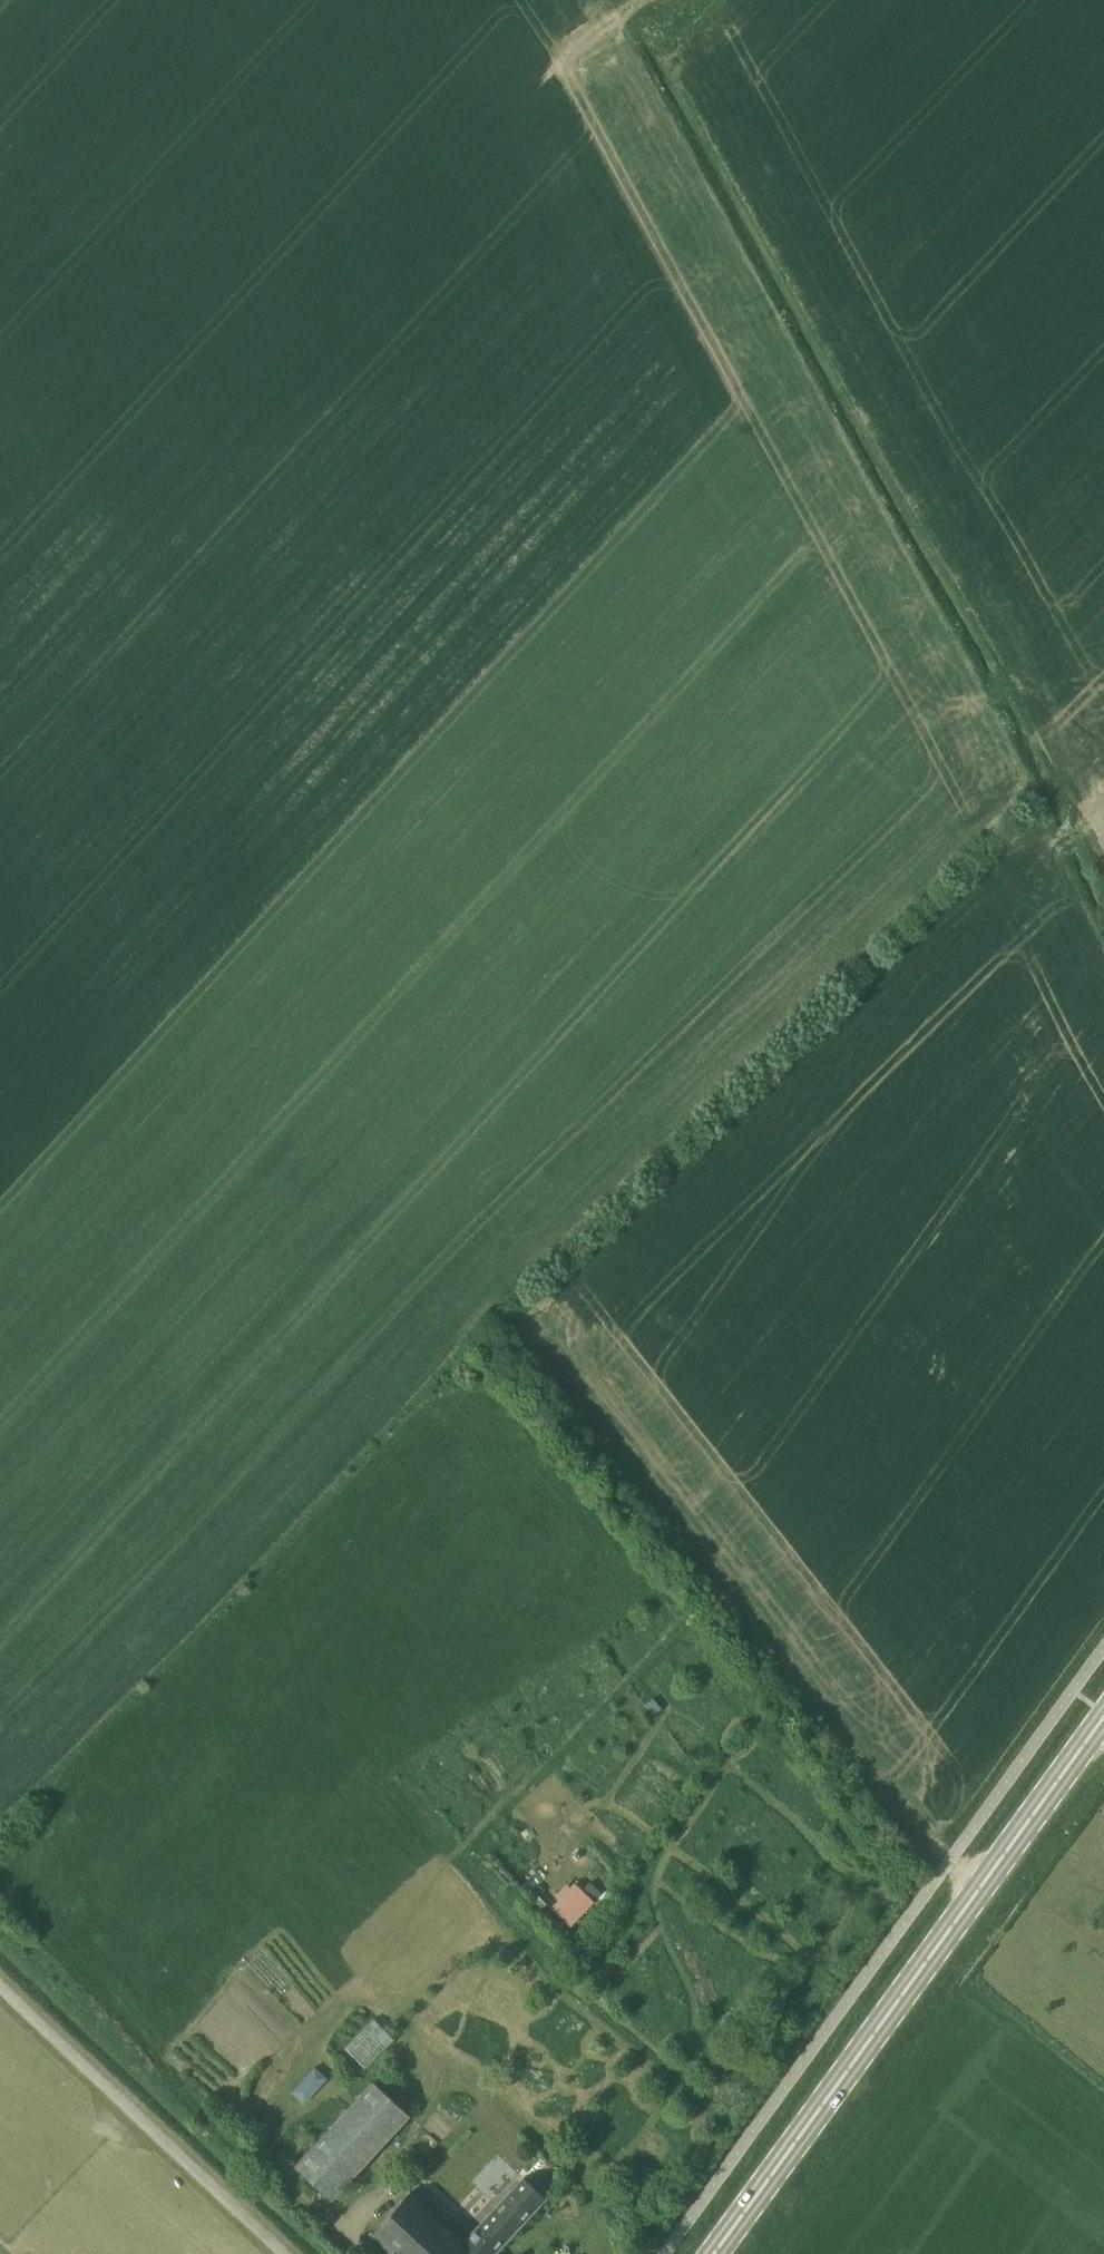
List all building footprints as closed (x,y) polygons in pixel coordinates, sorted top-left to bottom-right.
[(559,1899),(551,1908),(571,1926),(592,1902),(572,1884),(568,1888),(565,1885),(555,1895),(559,1899)] [(375,2040),(368,2034),(363,2039),(370,2046),(362,2055),(369,2062),(393,2037),(385,2029),(375,2040)] [(315,2064),(292,2089),(305,2101),(328,2076),(315,2064)] [(410,2115),(373,2081),(294,2166),(331,2201),(410,2115)] [(369,2234),(390,2253),(494,2253),(547,2197),(524,2176),(464,2240),(409,2191),(369,2234)]
